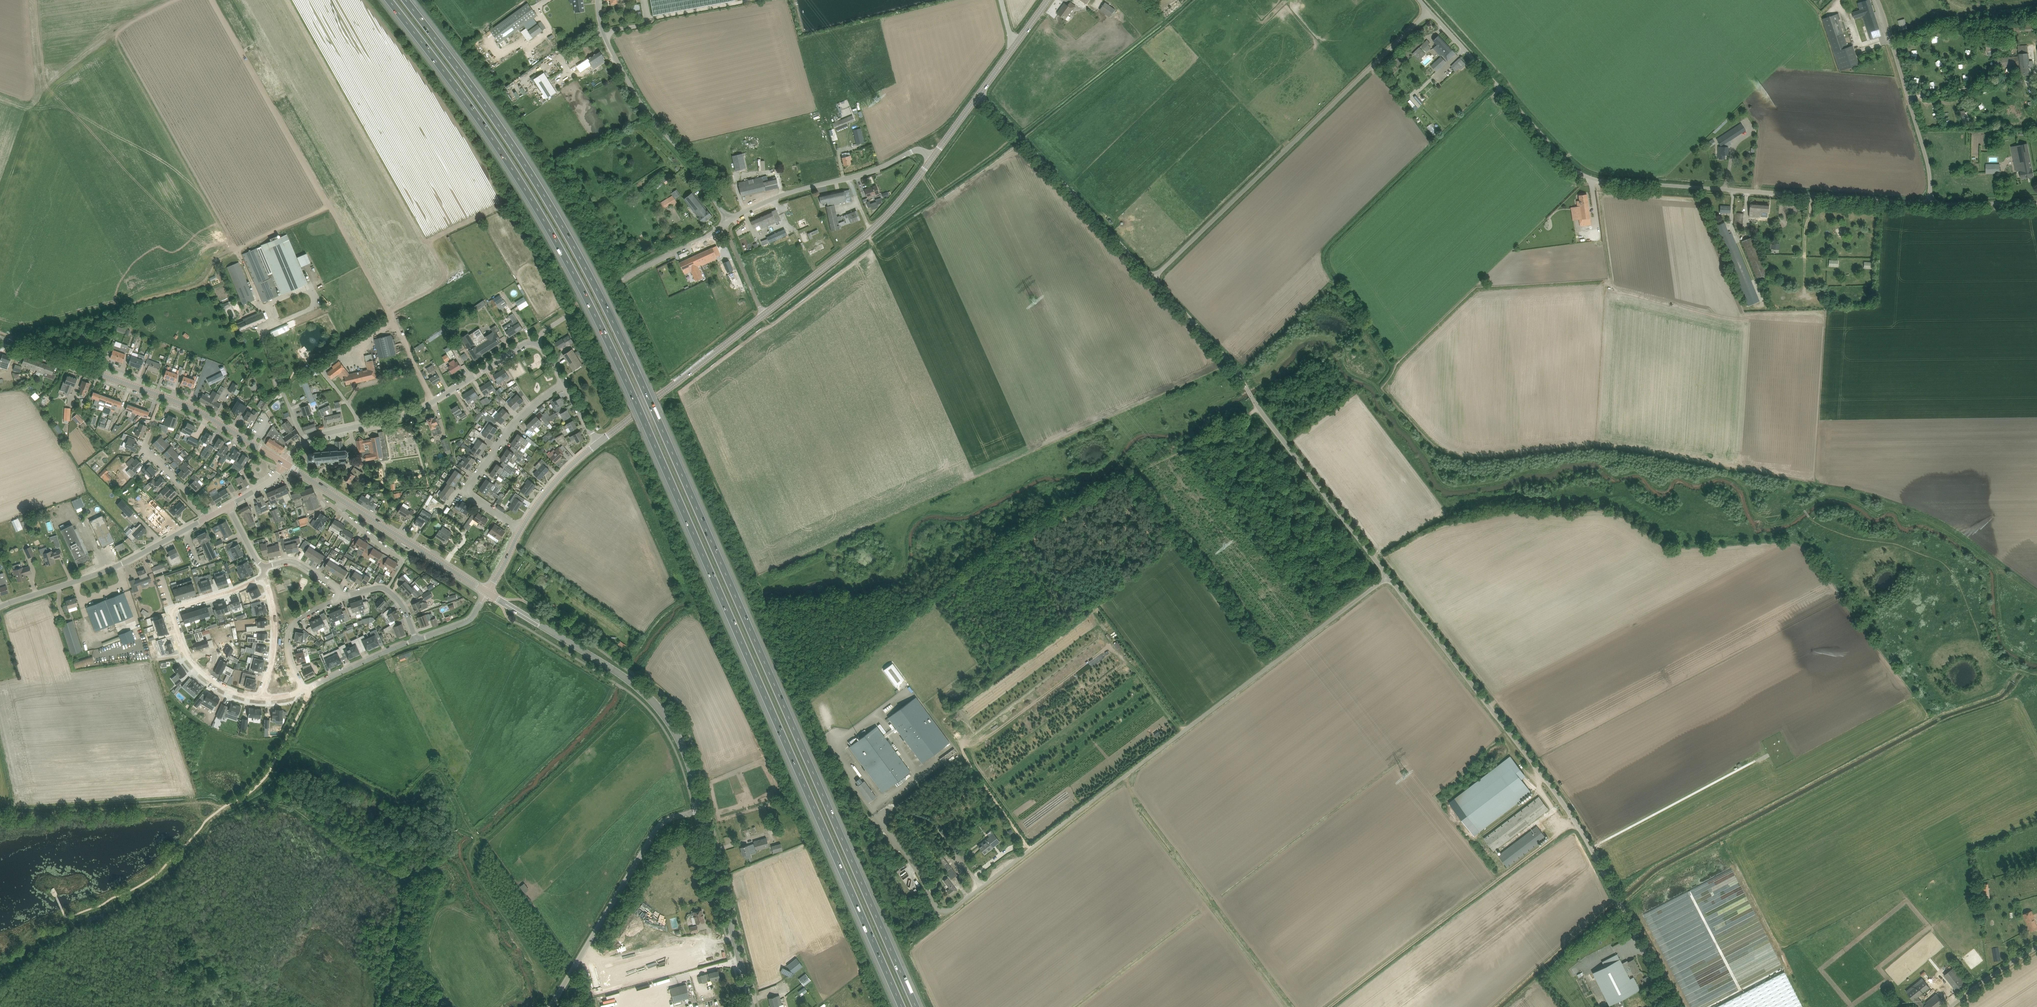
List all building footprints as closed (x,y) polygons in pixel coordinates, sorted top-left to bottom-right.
[(575,12),(584,11),(583,0),(574,0),(575,12)] [(653,16),(736,1),(736,0),(650,0),(653,16)] [(1877,37),(1881,36),(1870,0),(1866,0),(1862,2),(1864,8),(1853,12),(1855,18),(1863,15),(1870,39),(1877,37)] [(1058,13),(1065,19),(1066,19),(1068,21),(1071,17),(1068,15),(1073,9),(1073,10),(1076,6),(1070,2),(1068,6),(1066,4),(1061,10),(1060,10),(1058,13)] [(1105,2),(1100,10),(1110,17),(1115,10),(1105,2)] [(528,3),(490,30),(490,31),(499,43),(524,25),(534,18),(537,16),(537,15),(530,6),(528,3)] [(1822,19),(1833,52),(1840,71),(1859,64),(1853,45),(1848,47),(1839,20),(1840,19),(1839,13),(1822,19)] [(1905,19),(1898,21),(1901,30),(1907,28),(1905,19)] [(543,30),(538,24),(528,30),(526,28),(521,32),(528,41),(543,30)] [(1437,52),(1441,56),(1442,55),(1448,61),(1452,57),(1456,53),(1438,35),(1433,40),(1437,45),(1433,48),(1437,52)] [(1427,52),(1429,50),(1431,48),(1428,45),(1430,43),(1427,40),(1422,45),(1421,46),(1426,51),(1427,52)] [(2028,53),(2028,45),(2018,46),(2019,53),(2018,53),(2019,56),(1994,58),(1994,67),(2020,65),(2021,75),(2031,75),(2030,70),(2029,53),(2028,53)] [(1417,59),(1424,52),(1419,47),(1412,54),(1417,59)] [(593,69),(601,64),(605,61),(603,58),(604,57),(600,51),(577,66),(581,72),(591,66),(593,69)] [(1446,62),(1441,57),(1437,60),(1431,66),(1431,67),(1436,72),(1446,62)] [(1460,59),(1452,67),(1456,71),(1465,63),(1460,59)] [(544,73),(534,79),(546,99),(556,92),(544,73)] [(600,77),(592,82),(595,86),(602,81),(600,77)] [(854,120),(853,117),(852,115),(841,120),(840,118),(834,120),(835,122),(833,123),(835,128),(854,120)] [(1427,127),(1433,135),(1438,131),(1433,123),(1427,127)] [(852,134),(857,145),(865,142),(860,131),(861,130),(860,127),(856,129),(857,132),(852,134)] [(1729,141),(1725,134),(1716,139),(1721,147),(1729,141)] [(2034,176),(2027,144),(2012,147),(2017,172),(2020,171),(2022,179),(2034,176)] [(1728,147),(1719,147),(1719,159),(1725,159),(1725,155),(1728,155),(1728,147)] [(851,159),(850,156),(849,152),(846,153),(847,157),(842,158),(844,165),(851,163),(850,160),(851,159)] [(736,171),(746,168),(742,153),(732,156),(736,171)] [(1986,173),(2000,173),(2000,164),(1986,164),(1986,173)] [(767,176),(743,182),(738,183),(741,196),(779,187),(778,182),(777,178),(768,180),(767,176)] [(876,185),(865,190),(868,197),(879,193),(876,185)] [(671,193),(675,199),(681,195),(677,189),(671,193)] [(844,190),(819,196),(821,204),(827,202),(828,206),(847,202),(851,201),(849,190),(844,191),(844,190)] [(707,209),(693,192),(684,199),(703,223),(712,216),(707,209)] [(1591,224),(1588,199),(1587,194),(1579,195),(1580,200),(1577,201),(1577,207),(1579,219),(1580,226),(1591,224)] [(672,196),(660,203),(663,209),(672,204),(673,207),(675,205),(675,204),(677,203),(675,199),(672,196)] [(883,202),(882,199),(876,202),(870,204),(869,201),(866,202),(867,204),(868,208),(871,207),(872,210),(878,207),(877,205),(883,202)] [(1750,203),(1750,208),(1749,216),(1761,217),(1761,212),(1762,212),(1763,212),(1768,212),(1769,204),(1750,203)] [(857,211),(841,217),(840,215),(837,216),(835,205),(828,206),(826,207),(831,231),(841,229),(841,226),(851,222),(851,223),(860,219),(857,211)] [(781,220),(778,214),(776,209),(762,216),(763,219),(764,219),(766,222),(765,222),(766,224),(767,226),(781,220)] [(1735,213),(1734,224),(1736,224),(1735,228),(1742,229),(1743,213),(1735,213)] [(761,229),(766,227),(767,226),(766,224),(765,222),(766,222),(764,219),(763,219),(762,216),(750,221),(754,228),(756,227),(759,226),(761,229)] [(1748,306),(1755,303),(1755,305),(1759,303),(1758,301),(1759,301),(1731,233),(1729,234),(1725,223),(1716,227),(1748,306)] [(289,235),(243,252),(262,302),(280,295),(309,284),(302,267),(312,263),(308,253),(297,257),(289,235)] [(1742,241),(1757,278),(1759,282),(1766,279),(1764,275),(1768,274),(1753,237),(1742,241)] [(712,247),(695,256),(698,263),(700,262),(702,265),(713,260),(717,258),(716,256),(721,255),(717,246),(712,248),(712,247)] [(695,256),(680,262),(679,262),(681,267),(683,270),(689,267),(691,271),(695,280),(702,277),(697,266),(701,265),(702,265),(700,262),(698,263),(695,256)] [(729,260),(723,262),(727,273),(733,270),(729,260)] [(243,305),(255,300),(240,261),(228,266),(243,305)] [(708,275),(710,281),(718,277),(715,271),(708,275)] [(500,295),(493,299),(488,303),(491,308),(496,304),(498,307),(499,307),(501,310),(504,308),(503,307),(507,305),(504,300),(503,300),(500,295)] [(266,320),(262,311),(242,319),(243,321),(237,323),(241,331),(266,320)] [(523,328),(520,324),(516,318),(513,313),(509,316),(512,320),(512,321),(514,325),(513,325),(517,332),(523,328)] [(503,326),(505,330),(509,337),(517,332),(513,325),(514,325),(512,321),(503,326)] [(287,324),(270,332),(273,337),(289,330),(287,324)] [(461,338),(469,351),(470,350),(472,355),(475,359),(482,355),(481,354),(499,343),(498,340),(500,339),(498,335),(496,332),(493,334),(492,332),(485,336),(480,328),(469,335),(468,333),(461,338)] [(396,355),(391,335),(374,339),(379,359),(396,355)] [(563,346),(565,344),(566,346),(573,342),(569,335),(566,337),(563,339),(562,338),(556,343),(559,348),(563,346)] [(112,342),(111,347),(113,348),(113,350),(110,358),(116,360),(119,352),(120,349),(114,346),(115,343),(112,342)] [(116,360),(122,362),(124,357),(125,354),(126,353),(128,354),(130,348),(128,347),(127,347),(127,350),(120,347),(119,352),(116,360)] [(582,364),(572,349),(563,355),(573,370),(582,364)] [(442,357),(445,362),(456,356),(453,352),(452,352),(451,350),(447,352),(449,354),(447,355),(447,354),(442,357)] [(143,361),(146,362),(147,359),(149,354),(146,353),(143,360),(137,358),(134,366),(140,368),(142,364),(143,361)] [(11,357),(3,354),(1,359),(0,363),(0,364),(8,367),(9,362),(10,362),(11,357)] [(29,369),(30,369),(34,360),(25,356),(22,364),(26,366),(26,368),(29,369)] [(128,364),(134,366),(137,358),(131,356),(130,359),(128,364)] [(376,373),(375,368),(372,356),(365,358),(366,362),(367,370),(350,374),(339,361),(332,367),(333,368),(327,373),(329,375),(332,379),(343,371),(346,376),(345,376),(347,384),(355,382),(355,383),(377,378),(376,373)] [(145,366),(148,367),(147,369),(157,373),(160,364),(150,360),(147,359),(146,362),(145,366)] [(37,372),(40,362),(34,360),(30,369),(29,372),(31,373),(32,370),(35,371),(35,369),(37,370),(37,372)] [(450,374),(461,367),(457,361),(455,363),(453,360),(449,362),(451,365),(448,367),(450,369),(448,370),(449,371),(450,374)] [(45,372),(52,375),(55,367),(40,362),(37,372),(45,374),(45,372)] [(433,376),(430,378),(429,380),(430,381),(432,381),(434,384),(441,380),(438,376),(434,369),(435,369),(431,363),(425,367),(426,368),(429,372),(431,371),(433,376)] [(13,370),(20,373),(22,367),(15,364),(13,370)] [(303,367),(302,365),(298,368),(300,370),(298,372),(300,374),(309,367),(307,364),(303,367)] [(164,377),(169,379),(173,368),(172,372),(168,371),(169,367),(167,366),(165,372),(164,377)] [(181,375),(183,368),(180,367),(178,370),(176,369),(173,368),(169,379),(175,381),(178,374),(181,375)] [(499,372),(504,380),(506,378),(507,379),(510,378),(504,369),(499,372)] [(181,383),(187,385),(189,378),(186,377),(187,373),(185,372),(183,378),(181,383)] [(225,378),(224,376),(222,372),(210,377),(213,384),(225,378)] [(493,375),(496,380),(499,384),(502,383),(501,382),(504,380),(499,372),(493,375)] [(64,381),(62,385),(60,390),(65,392),(69,393),(72,386),(74,387),(75,383),(77,379),(67,375),(65,381),(64,381)] [(193,379),(189,378),(187,385),(193,387),(194,382),(196,376),(194,375),(193,379)] [(307,379),(301,382),(302,386),(307,397),(309,403),(316,400),(315,398),(313,394),(311,389),(310,386),(307,379)] [(83,381),(81,385),(80,388),(82,389),(80,394),(84,396),(85,390),(87,391),(90,383),(83,381)] [(490,381),(485,384),(490,392),(493,391),(496,390),(493,385),(490,381)] [(228,391),(233,394),(238,386),(233,383),(228,391)] [(488,394),(490,392),(485,384),(480,388),(482,392),(485,397),(488,395),(488,394)] [(468,391),(473,399),(476,398),(477,398),(479,397),(476,392),(473,388),(468,391)] [(463,395),(466,399),(468,404),(471,402),(470,401),(473,399),(468,391),(463,395)] [(35,401),(40,396),(36,392),(31,396),(35,401)] [(91,398),(95,399),(93,405),(96,406),(100,394),(93,392),(91,398)] [(203,393),(199,400),(209,406),(214,397),(211,395),(210,397),(203,393)] [(209,406),(211,407),(217,410),(219,406),(221,404),(216,401),(220,395),(218,393),(217,393),(209,406)] [(511,396),(513,398),(519,405),(524,400),(517,394),(516,395),(514,393),(511,396)] [(100,394),(96,406),(99,407),(101,401),(105,403),(108,397),(100,394)] [(497,396),(505,405),(507,403),(499,395),(497,396)] [(505,405),(497,396),(496,397),(500,400),(498,403),(503,407),(505,405)] [(550,400),(551,403),(556,412),(557,412),(562,409),(563,408),(562,406),(564,404),(561,398),(559,398),(558,396),(550,400)] [(105,403),(104,408),(111,411),(115,399),(108,397),(105,403)] [(519,405),(513,398),(508,403),(514,409),(515,409),(516,410),(520,406),(519,405)] [(113,414),(114,412),(115,406),(120,408),(122,402),(115,399),(111,411),(110,413),(113,414)] [(237,401),(234,406),(231,410),(238,415),(241,410),(244,411),(246,407),(237,401)] [(340,402),(335,403),(336,406),(336,410),(337,410),(338,413),(333,414),(335,421),(343,419),(340,409),(341,408),(340,402)] [(125,410),(128,411),(127,416),(129,417),(131,418),(135,406),(128,404),(125,410)] [(303,417),(312,414),(309,404),(300,407),(303,417)] [(333,410),(330,405),(319,409),(319,410),(322,416),(323,417),(326,417),(327,423),(335,421),(333,414),(333,410)] [(451,409),(454,413),(455,415),(459,413),(460,415),(460,416),(462,419),(467,416),(465,412),(463,413),(461,411),(462,410),(458,405),(451,409)] [(142,409),(135,406),(131,418),(129,417),(127,419),(131,422),(133,418),(134,419),(136,413),(140,415),(142,409)] [(503,408),(499,413),(506,419),(510,414),(506,411),(503,408)] [(147,417),(149,412),(142,409),(140,415),(147,417)] [(564,420),(566,419),(571,416),(567,410),(563,412),(562,409),(557,412),(556,412),(546,418),(549,422),(559,416),(560,418),(563,417),(564,420)] [(248,411),(246,414),(243,418),(250,422),(251,419),(254,421),(257,417),(258,414),(253,410),(251,413),(248,411)] [(484,427),(486,429),(494,434),(497,428),(493,426),(490,423),(489,422),(491,419),(487,416),(486,416),(482,413),(480,415),(488,422),(484,427)] [(506,419),(499,413),(495,417),(498,420),(501,424),(506,419)] [(81,418),(77,414),(72,418),(77,423),(81,418)] [(165,424),(162,430),(166,434),(169,426),(175,428),(177,422),(176,422),(177,418),(169,415),(168,418),(166,418),(164,424),(165,424)] [(542,425),(540,423),(542,422),(540,420),(537,416),(532,421),(537,426),(538,428),(542,425)] [(544,416),(541,418),(547,425),(550,423),(544,416)] [(432,418),(431,418),(430,417),(429,418),(428,419),(432,429),(436,428),(438,434),(442,433),(438,423),(440,423),(438,418),(436,418),(435,417),(432,418)] [(306,433),(317,430),(315,422),(314,422),(313,418),(310,419),(311,423),(303,426),(306,433)] [(288,420),(284,423),(282,425),(283,427),(286,425),(293,435),(292,436),(295,440),(300,436),(296,429),(295,430),(288,420)] [(573,420),(569,423),(567,423),(568,424),(564,426),(566,429),(569,427),(571,431),(577,427),(573,420)] [(134,434),(138,435),(142,437),(147,426),(140,423),(139,421),(135,424),(134,426),(136,428),(134,434)] [(535,433),(535,432),(536,431),(534,429),(537,426),(532,421),(526,426),(532,431),(530,432),(528,430),(525,433),(530,437),(532,435),(534,435),(535,433)] [(186,434),(189,436),(190,436),(193,431),(195,426),(188,422),(185,428),(183,427),(181,431),(183,433),(186,434)] [(119,426),(115,425),(112,432),(116,433),(122,425),(120,425),(119,426)] [(285,446),(287,443),(282,436),(274,425),(267,434),(265,438),(266,442),(267,442),(266,444),(281,454),(282,453),(286,447),(285,446)] [(289,444),(295,440),(292,436),(293,435),(286,425),(283,427),(288,434),(284,437),(289,444)] [(494,434),(486,429),(483,434),(486,436),(490,439),(491,440),(495,435),(493,434),(494,434)] [(475,432),(472,430),(469,435),(472,437),(473,435),(476,437),(478,439),(480,436),(475,432)] [(371,439),(364,440),(363,439),(359,437),(357,441),(359,455),(364,458),(367,460),(371,459),(380,458),(380,461),(388,459),(388,456),(385,443),(384,436),(383,431),(379,432),(379,436),(378,436),(372,437),(371,438),(371,439)] [(204,442),(208,444),(211,438),(213,435),(210,433),(210,434),(206,432),(204,436),(202,435),(199,441),(198,442),(203,445),(204,442)] [(574,435),(570,437),(572,440),(575,438),(577,442),(583,439),(579,432),(575,434),(574,435)] [(518,434),(515,439),(526,446),(529,442),(535,446),(536,444),(528,437),(526,439),(525,438),(522,437),(518,434)] [(163,438),(161,436),(152,444),(155,447),(156,447),(157,448),(165,440),(163,438)] [(199,441),(190,436),(189,436),(186,442),(196,447),(198,442),(199,441)] [(128,437),(126,443),(124,442),(122,446),(131,450),(135,452),(138,444),(133,442),(134,439),(128,437)] [(216,442),(214,445),(220,448),(223,444),(225,441),(219,438),(216,442)] [(447,438),(441,440),(444,451),(451,449),(447,438)] [(565,438),(559,441),(564,447),(567,444),(564,438),(565,438)] [(479,439),(476,444),(485,450),(488,445),(486,444),(482,441),(479,439)] [(518,449),(517,451),(525,458),(527,455),(520,451),(522,448),(524,449),(524,448),(526,446),(515,439),(511,444),(515,447),(517,449),(518,449)] [(161,453),(164,449),(170,444),(168,442),(167,442),(165,440),(157,448),(158,449),(158,450),(161,453)] [(343,444),(342,440),(337,441),(335,441),(336,444),(335,444),(335,445),(336,445),(336,447),(334,447),(334,446),(328,447),(328,448),(324,448),(323,448),(324,448),(322,447),(321,447),(320,448),(319,448),(319,449),(315,449),(315,448),(315,452),(315,453),(309,453),(310,460),(315,459),(315,460),(316,460),(316,463),(317,463),(317,464),(318,465),(320,465),(321,464),(321,463),(322,463),(322,462),(325,462),(326,462),(330,461),(330,463),(335,462),(335,461),(339,461),(340,464),(348,463),(348,462),(347,462),(347,458),(347,457),(348,455),(349,456),(349,454),(348,454),(348,452),(349,452),(349,451),(348,451),(346,450),(347,449),(346,449),(346,450),(344,450),(343,449),(343,447),(343,446),(343,444)] [(219,451),(218,451),(217,454),(222,457),(219,462),(222,464),(225,458),(223,456),(224,454),(224,455),(226,452),(229,447),(223,444),(220,448),(219,451)] [(476,444),(474,447),(472,450),(475,452),(476,453),(479,455),(481,456),(485,450),(483,449),(476,444)] [(174,448),(171,446),(166,451),(163,454),(166,458),(166,457),(167,458),(175,451),(173,449),(174,448)] [(548,455),(550,457),(555,463),(563,455),(561,453),(564,451),(559,446),(555,450),(554,449),(548,455)] [(225,458),(230,461),(233,463),(237,456),(240,451),(235,448),(232,452),(229,451),(225,457),(226,457),(225,458)] [(524,459),(525,458),(517,451),(515,454),(514,453),(512,452),(508,449),(504,454),(515,461),(517,459),(518,457),(521,459),(522,458),(524,459)] [(170,464),(178,456),(179,455),(175,451),(167,458),(169,459),(168,460),(171,463),(170,464)] [(469,452),(468,451),(467,453),(469,455),(467,458),(464,455),(462,457),(472,464),(476,459),(473,457),(474,455),(470,452),(469,452)] [(240,458),(237,456),(233,463),(234,463),(232,466),(235,467),(236,466),(241,469),(244,464),(245,462),(247,459),(249,456),(243,453),(240,458)] [(504,454),(500,459),(507,464),(509,461),(513,464),(515,461),(504,454)] [(457,457),(461,460),(459,463),(458,466),(464,470),(466,467),(469,470),(472,464),(462,457),(459,455),(457,457)] [(171,466),(174,469),(183,460),(178,456),(170,464),(171,465),(171,466)] [(126,464),(128,465),(133,471),(134,471),(135,472),(139,468),(142,464),(136,459),(135,460),(132,458),(129,461),(126,464)] [(548,464),(542,459),(539,462),(542,465),(540,466),(538,463),(535,467),(538,470),(534,474),(540,479),(549,469),(546,467),(548,464)] [(186,461),(184,463),(180,466),(183,469),(178,473),(184,479),(187,475),(192,471),(189,468),(191,466),(186,461)] [(501,467),(497,464),(494,469),(504,477),(506,474),(502,471),(503,468),(501,467)] [(145,465),(142,469),(140,471),(144,475),(146,474),(150,477),(152,475),(156,471),(150,465),(147,468),(145,465)] [(455,469),(452,473),(460,478),(463,474),(461,473),(462,470),(455,465),(453,468),(455,469)] [(346,476),(345,477),(345,478),(345,479),(350,482),(350,483),(350,484),(352,485),(353,485),(356,481),(353,479),(357,472),(360,474),(362,472),(354,467),(351,472),(349,471),(346,476)] [(104,475),(107,479),(108,480),(111,477),(107,473),(108,471),(106,468),(100,474),(99,475),(101,477),(102,476),(104,475)] [(496,478),(497,479),(499,476),(503,479),(504,477),(494,469),(490,474),(496,479),(496,478)] [(243,479),(240,475),(238,472),(234,474),(236,477),(235,478),(239,484),(241,483),(243,486),(239,489),(241,492),(247,489),(245,486),(249,484),(245,478),(243,479)] [(452,473),(449,478),(457,483),(460,478),(452,473)] [(195,474),(193,476),(190,480),(192,482),(190,485),(196,491),(200,487),(201,486),(197,481),(200,479),(195,474)] [(153,479),(149,483),(152,486),(153,485),(159,490),(163,486),(167,482),(161,476),(156,482),(153,479)] [(454,487),(457,483),(449,478),(446,482),(448,483),(454,487)] [(487,479),(483,484),(494,492),(497,487),(500,489),(502,486),(496,482),(494,484),(493,483),(487,479)] [(535,485),(532,482),(529,479),(526,483),(527,483),(521,491),(527,495),(535,485)] [(455,488),(454,487),(448,483),(445,487),(452,492),(455,488)] [(499,504),(503,498),(496,493),(494,492),(483,484),(479,489),(486,494),(488,491),(491,493),(491,494),(493,496),(494,496),(498,499),(496,502),(499,504)] [(280,500),(281,503),(285,501),(282,495),(289,492),(286,485),(277,489),(279,493),(277,494),(279,499),(280,500)] [(167,486),(161,492),(158,495),(161,498),(164,495),(166,497),(167,495),(171,499),(177,493),(171,487),(170,488),(167,486)] [(291,494),(293,499),(293,500),(303,497),(304,499),(303,500),(304,503),(305,503),(306,505),(318,501),(317,496),(316,496),(313,487),(301,491),(291,494)] [(452,492),(445,487),(442,491),(449,496),(452,492)] [(197,495),(200,498),(202,496),(203,497),(208,492),(203,488),(198,493),(197,495)] [(211,494),(210,495),(207,496),(213,505),(212,504),(215,502),(216,503),(229,495),(227,491),(225,489),(212,496),(211,494)] [(279,493),(277,489),(267,493),(269,498),(272,503),(280,500),(279,499),(277,494),(279,493)] [(438,492),(441,494),(439,496),(446,500),(449,496),(442,491),(440,490),(438,492)] [(516,512),(522,502),(519,500),(521,496),(516,493),(512,498),(514,500),(509,508),(516,512)] [(255,506),(257,511),(258,514),(261,513),(262,514),(265,513),(263,510),(265,509),(263,505),(266,503),(264,500),(262,495),(256,498),(258,501),(257,502),(258,505),(255,506)] [(373,511),(376,507),(377,504),(372,501),(375,498),(371,495),(369,499),(362,495),(358,502),(373,511)] [(81,507),(85,506),(81,497),(72,501),(75,510),(76,509),(81,507)] [(154,508),(157,506),(151,500),(148,502),(154,508)] [(310,510),(315,508),(320,507),(319,504),(319,503),(318,501),(306,505),(308,510),(310,509),(310,510)] [(186,507),(180,502),(173,509),(172,508),(169,511),(174,515),(176,513),(178,515),(186,507)] [(467,514),(468,512),(471,507),(462,502),(461,504),(458,502),(454,507),(460,511),(461,510),(467,514)] [(411,517),(413,513),(414,512),(411,510),(410,511),(407,510),(410,506),(404,503),(402,506),(401,508),(398,512),(406,518),(408,516),(411,517)] [(128,516),(129,517),(130,516),(133,513),(134,512),(126,504),(121,509),(124,512),(127,515),(128,516)] [(252,511),(250,509),(248,504),(240,508),(244,515),(250,527),(255,524),(249,512),(252,511)] [(279,519),(275,509),(270,511),(272,516),(274,520),(275,524),(280,522),(279,519)] [(310,524),(317,529),(320,530),(323,525),(324,525),(329,518),(328,518),(326,516),(323,514),(323,515),(321,513),(320,513),(316,520),(314,519),(310,524)] [(478,513),(476,517),(474,519),(480,523),(478,525),(479,528),(482,530),(485,527),(483,526),(485,523),(488,519),(478,513)] [(166,519),(162,516),(160,514),(155,519),(155,518),(152,521),(158,527),(166,519)] [(420,514),(417,518),(414,523),(417,525),(418,524),(421,526),(424,521),(427,523),(430,518),(425,515),(424,517),(420,514)] [(115,541),(112,536),(102,515),(90,521),(100,542),(102,547),(115,541)] [(307,524),(307,522),(309,521),(308,516),(299,519),(301,526),(307,524)] [(464,527),(466,528),(469,524),(472,521),(472,520),(470,518),(468,521),(464,527)] [(335,519),(332,524),(329,528),(335,531),(340,522),(335,519)] [(220,530),(224,537),(232,533),(226,521),(212,528),(214,533),(220,530)] [(340,522),(335,531),(340,534),(338,537),(345,526),(340,522)] [(499,540),(500,539),(505,531),(495,524),(489,533),(499,540)] [(91,559),(88,554),(86,555),(72,525),(61,530),(70,549),(76,561),(78,566),(91,559)] [(147,530),(143,526),(141,525),(137,529),(135,527),(134,526),(131,529),(130,528),(125,533),(128,535),(128,536),(133,541),(134,541),(133,540),(136,537),(138,539),(147,530)] [(345,526),(338,537),(343,540),(349,531),(344,528),(345,526)] [(446,543),(448,538),(451,533),(452,533),(451,531),(443,527),(441,530),(440,530),(436,536),(446,543)] [(208,559),(216,556),(209,540),(210,539),(207,531),(196,536),(200,544),(201,544),(208,559)] [(343,544),(345,541),(349,543),(354,535),(349,531),(343,540),(342,543),(343,544)] [(283,538),(282,538),(280,538),(281,541),(283,547),(286,546),(288,553),(291,552),(291,553),(294,553),(292,543),(291,543),(291,540),(285,542),(283,538)] [(295,542),(292,543),(294,553),(296,552),(296,551),(300,550),(298,546),(298,544),(301,543),(300,538),(294,539),(295,542)] [(359,548),(364,540),(362,539),(359,538),(358,540),(355,539),(350,546),(355,549),(357,546),(359,548)] [(217,549),(224,545),(225,545),(222,539),(214,543),(217,549)] [(309,541),(308,541),(306,540),(305,542),(304,541),(300,546),(301,547),(304,549),(309,541)] [(357,552),(362,555),(365,556),(369,550),(366,548),(369,544),(366,542),(364,540),(359,548),(357,552)] [(224,545),(228,553),(232,551),(236,559),(244,554),(238,544),(234,546),(233,545),(234,545),(232,541),(225,545),(224,545)] [(309,546),(311,543),(309,541),(304,549),(306,551),(305,554),(308,555),(307,556),(309,557),(314,549),(309,546)] [(118,551),(125,547),(123,542),(115,546),(118,551)] [(267,548),(268,548),(267,544),(266,543),(264,544),(263,543),(260,544),(263,556),(267,554),(269,553),(267,548)] [(276,545),(273,546),(276,556),(277,555),(278,556),(282,555),(281,550),(279,543),(276,544),(276,545)] [(35,556),(31,546),(24,549),(28,558),(35,556)] [(273,546),(268,548),(267,548),(269,553),(270,558),(274,557),(274,556),(276,556),(273,546)] [(54,559),(62,556),(60,550),(51,552),(51,551),(48,552),(46,547),(39,549),(41,555),(44,554),(45,560),(47,565),(55,562),(54,559)] [(168,552),(170,555),(167,557),(171,563),(176,560),(178,563),(182,561),(180,559),(177,553),(175,548),(168,552)] [(369,550),(365,556),(369,559),(371,556),(374,558),(378,550),(376,549),(373,548),(371,551),(369,550)] [(314,561),(315,561),(320,553),(314,549),(309,557),(311,559),(312,558),(315,560),(314,561)] [(378,550),(374,558),(376,560),(375,563),(379,565),(383,560),(380,558),(383,554),(380,552),(381,552),(378,550)] [(325,556),(320,553),(315,561),(317,562),(317,561),(320,563),(325,556)] [(324,563),(326,565),(325,567),(330,570),(334,562),(330,560),(331,557),(328,555),(324,563)] [(383,560),(379,565),(379,566),(379,565),(384,568),(387,570),(393,559),(391,558),(391,559),(388,557),(386,561),(383,560)] [(393,559),(387,570),(391,573),(390,575),(393,577),(396,571),(394,569),(398,563),(395,561),(393,559)] [(241,569),(245,576),(253,572),(247,561),(236,566),(239,570),(241,569)] [(339,565),(334,562),(330,570),(334,573),(339,565)] [(152,568),(154,573),(154,574),(165,570),(163,564),(152,568)] [(339,576),(343,568),(339,565),(334,573),(339,576)] [(32,573),(29,566),(23,568),(23,567),(22,567),(14,570),(18,581),(26,579),(25,575),(32,573)] [(354,580),(358,573),(355,571),(357,569),(354,567),(353,569),(349,575),(352,576),(351,578),(354,580)] [(348,571),(343,568),(339,576),(343,578),(346,574),(348,571)] [(220,575),(223,585),(228,584),(225,573),(220,575)] [(358,573),(354,580),(359,583),(363,576),(358,573)] [(364,577),(363,576),(359,583),(360,584),(362,581),(366,584),(371,577),(366,574),(364,577)] [(129,581),(134,592),(139,591),(137,586),(151,580),(150,575),(135,581),(134,579),(129,581)] [(223,585),(220,575),(215,577),(218,587),(223,585)] [(403,583),(399,587),(403,591),(410,585),(408,583),(409,582),(403,575),(399,579),(401,581),(403,583)] [(204,580),(207,591),(212,589),(209,578),(204,580)] [(172,586),(173,592),(176,600),(196,594),(192,580),(172,586)] [(207,591),(204,580),(199,582),(202,592),(207,591)] [(5,586),(3,587),(1,581),(0,582),(0,592),(1,595),(9,592),(6,586),(5,586)] [(420,589),(418,591),(414,586),(412,588),(410,585),(403,591),(408,596),(412,592),(414,595),(417,597),(421,594),(421,595),(423,593),(420,589)] [(258,587),(247,592),(251,602),(258,599),(256,596),(261,594),(258,587)] [(430,591),(422,595),(425,600),(432,596),(430,591)] [(134,617),(126,597),(124,592),(86,607),(96,631),(134,617)] [(69,611),(68,609),(78,606),(77,602),(76,597),(66,601),(67,605),(63,606),(65,612),(69,611)] [(232,599),(233,603),(230,604),(232,610),(241,607),(238,597),(232,599)] [(382,612),(387,608),(384,606),(387,602),(382,597),(375,604),(381,609),(380,610),(382,612)] [(357,601),(361,613),(369,611),(370,608),(367,600),(364,602),(363,599),(357,601)] [(416,612),(428,607),(428,605),(427,603),(425,602),(424,602),(423,600),(420,601),(419,601),(413,604),(416,612)] [(220,602),(223,613),(231,610),(229,605),(226,606),(225,601),(220,602)] [(262,606),(261,601),(251,603),(252,608),(255,607),(257,614),(266,612),(265,605),(262,606)] [(361,613),(357,601),(351,603),(352,606),(348,607),(352,616),(361,613)] [(223,613),(220,602),(215,604),(216,609),(213,610),(215,615),(223,613)] [(335,610),(339,619),(343,617),(345,621),(350,619),(346,609),(343,611),(342,608),(340,609),(340,608),(335,610)] [(389,623),(400,616),(397,613),(398,612),(396,610),(396,611),(395,610),(393,611),(391,608),(385,611),(383,613),(389,623)] [(339,619),(335,610),(331,612),(331,613),(330,613),(331,616),(328,617),(332,627),(336,625),(335,621),(339,619)] [(432,623),(433,627),(438,625),(435,618),(431,619),(429,613),(426,615),(426,614),(418,617),(422,627),(429,624),(432,623)] [(156,625),(165,622),(163,617),(159,618),(158,615),(152,617),(153,620),(154,620),(156,625)] [(316,619),(320,628),(323,626),(325,630),(330,627),(327,618),(323,620),(322,617),(318,619),(318,618),(316,619)] [(320,628),(316,619),(312,621),(312,622),(310,623),(312,626),(309,627),(307,629),(314,635),(318,633),(317,630),(320,628)] [(251,631),(265,630),(264,625),(267,625),(267,620),(257,621),(257,625),(251,626),(251,631)] [(73,621),(62,624),(71,655),(83,651),(73,621)] [(397,637),(405,634),(404,630),(402,624),(394,627),(397,637)] [(166,627),(157,630),(159,635),(158,635),(159,638),(165,636),(164,633),(168,632),(166,627)] [(211,636),(217,634),(219,642),(228,639),(225,631),(220,633),(218,627),(209,630),(211,636)] [(372,636),(369,638),(373,647),(375,646),(375,647),(379,645),(378,645),(380,644),(377,638),(380,637),(376,629),(370,632),(372,636)] [(131,630),(119,634),(123,644),(135,640),(131,630)] [(303,632),(302,633),(297,632),(295,641),(303,643),(306,643),(307,639),(306,638),(310,634),(304,630),(303,632)] [(200,632),(197,633),(201,648),(208,646),(206,639),(203,640),(200,632)] [(250,637),(250,642),(264,643),(264,638),(267,638),(268,633),(257,632),(257,637),(250,637)] [(201,648),(197,633),(193,634),(196,642),(193,643),(195,650),(201,648)] [(361,645),(364,644),(367,650),(368,649),(369,650),(372,648),(373,647),(369,638),(366,639),(364,635),(359,637),(358,638),(361,645)] [(166,637),(158,640),(161,649),(166,647),(167,653),(174,651),(171,642),(168,643),(166,637)] [(360,653),(357,646),(361,645),(358,638),(357,638),(351,641),(354,646),(351,647),(350,645),(349,645),(354,656),(356,655),(356,656),(359,654),(359,653),(360,653)] [(623,651),(626,645),(623,643),(620,641),(616,646),(620,648),(623,651)] [(251,643),(250,648),(256,649),(255,654),(265,656),(266,651),(264,651),(265,646),(251,643)] [(342,653),(346,652),(349,658),(350,658),(350,659),(353,657),(353,656),(354,656),(349,645),(347,646),(345,644),(339,646),(342,653)] [(344,656),(342,653),(339,646),(339,647),(339,648),(330,653),(335,664),(337,664),(337,665),(340,663),(340,662),(342,661),(340,658),(344,656)] [(234,650),(227,647),(224,653),(229,655),(227,658),(237,663),(239,659),(231,655),(234,650)] [(307,656),(309,654),(307,648),(303,647),(297,649),(299,653),(296,654),(298,662),(306,660),(305,656),(307,656)] [(325,667),(326,667),(325,665),(328,664),(329,667),(331,666),(332,667),(335,666),(334,665),(335,664),(330,653),(324,655),(323,653),(322,653),(321,649),(318,651),(320,654),(319,654),(325,667)] [(95,663),(92,655),(85,658),(73,662),(75,669),(95,663)] [(221,659),(218,665),(232,673),(234,669),(226,665),(227,662),(221,659)] [(303,664),(304,668),(305,667),(306,669),(303,671),(306,678),(316,674),(312,666),(310,667),(310,666),(311,666),(309,662),(303,664)] [(884,670),(896,686),(905,679),(893,663),(884,670)] [(180,678),(187,673),(180,665),(174,670),(180,678)] [(230,676),(232,673),(218,665),(215,672),(221,675),(222,672),(230,676)] [(247,678),(245,686),(246,686),(246,688),(249,689),(250,687),(255,689),(256,683),(255,683),(256,679),(255,679),(251,678),(252,674),(243,672),(242,677),(247,678)] [(197,694),(202,688),(193,680),(189,685),(186,682),(182,687),(187,691),(190,688),(197,694)] [(220,698),(209,692),(204,699),(205,699),(202,704),(206,706),(208,702),(215,706),(220,698)] [(888,717),(922,763),(949,742),(916,697),(888,717)] [(202,701),(199,698),(194,705),(197,707),(202,701)] [(242,706),(232,702),(230,707),(227,706),(228,705),(223,702),(216,715),(221,717),(222,715),(226,717),(229,711),(238,715),(242,706)] [(262,709),(249,708),(248,717),(261,718),(262,709)] [(283,710),(283,709),(282,709),(279,709),(277,709),(276,709),(276,711),(272,711),(272,718),(276,718),(276,719),(283,719),(283,715),(284,715),(285,716),(286,712),(283,710)] [(880,724),(878,725),(883,733),(886,732),(880,724)] [(849,747),(883,792),(910,771),(877,726),(849,747)] [(954,748),(944,756),(940,759),(942,762),(956,751),(954,748)] [(1524,776),(1509,757),(1449,802),(1474,836),(1530,793),(1517,776),(1521,773),(1524,777),(1524,776)] [(869,802),(876,797),(864,781),(857,786),(869,802)] [(1538,797),(1485,838),(1494,850),(1548,810),(1538,797)] [(1507,867),(1546,837),(1537,826),(1498,855),(1507,867)] [(1000,842),(993,834),(978,846),(985,854),(1000,842)] [(741,847),(743,855),(750,853),(749,850),(755,848),(756,850),(769,846),(766,837),(753,841),(754,843),(741,847)] [(780,843),(770,845),(773,853),(782,850),(780,843)] [(937,860),(946,870),(952,879),(957,875),(943,856),(937,860)] [(951,895),(957,890),(948,877),(944,880),(949,889),(947,890),(951,895)] [(1981,884),(1983,898),(1990,897),(1989,883),(1981,884)] [(696,924),(700,923),(705,922),(702,910),(691,913),(690,914),(691,915),(691,916),(693,917),(694,916),(696,924)] [(2023,914),(2031,931),(2036,929),(2036,923),(2032,911),(2023,914)] [(1614,1002),(1621,999),(1640,989),(1633,976),(1630,978),(1628,976),(1640,970),(1634,959),(1628,962),(1627,960),(1622,963),(1617,954),(1605,960),(1602,961),(1604,966),(1592,972),(1609,1005),(1614,1002)] [(796,958),(787,965),(793,973),(802,966),(796,958)] [(1691,1006),(1699,1006),(1721,991),(1719,988),(1720,987),(1718,987),(1716,985),(1723,980),(1721,973),(1713,975),(1712,974),(1699,972),(1708,965),(1702,964),(1699,966),(1698,971),(1697,968),(1696,967),(1694,978),(1693,977),(1692,975),(1689,976),(1691,986),(1706,983),(1706,985),(1703,987),(1707,993),(1703,996),(1704,999),(1695,997),(1698,997),(1692,996),(1691,1006)] [(1966,982),(1963,979),(1954,967),(1951,970),(1945,975),(1956,990),(1966,982)] [(698,976),(700,983),(720,978),(718,971),(698,976)] [(1785,971),(1716,1006),(1803,1006),(1785,971)] [(806,974),(799,979),(804,986),(811,980),(806,974)] [(1919,1006),(1937,1006),(1944,1002),(1937,994),(1926,1003),(1927,1004),(1925,1006),(1918,997),(1930,987),(1922,978),(1906,991),(1919,1006)] [(674,1001),(673,1002),(690,997),(686,984),(670,987),(674,1001)] [(1648,985),(1647,986),(1643,988),(1644,990),(1641,991),(1650,1006),(1659,1006),(1648,985)] [(769,998),(771,1006),(784,1006),(783,1004),(782,1004),(779,995),(769,998)] [(1615,1005),(1614,1005),(1615,1006),(1625,1006),(1623,1004),(1624,1004),(1622,1000),(1621,999),(1614,1002),(1615,1005)]
